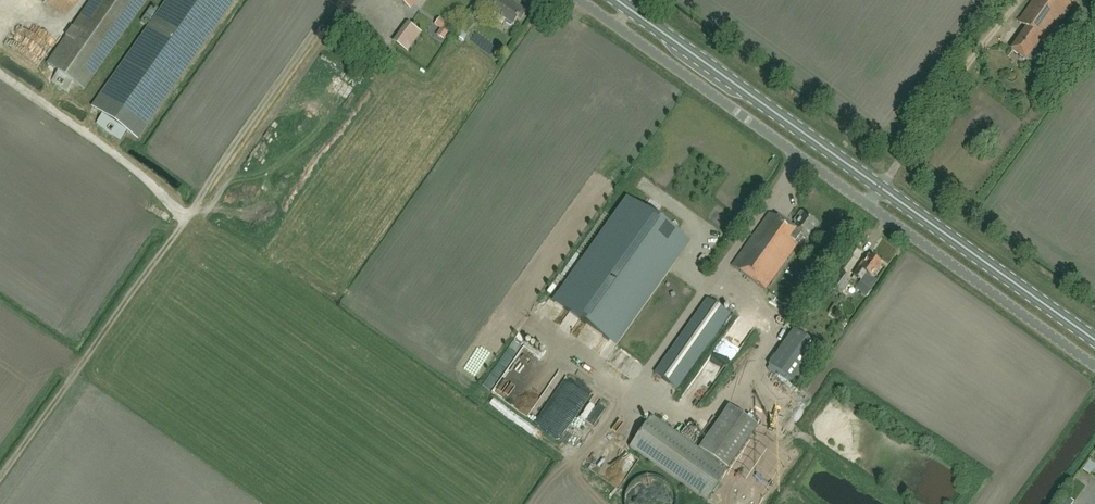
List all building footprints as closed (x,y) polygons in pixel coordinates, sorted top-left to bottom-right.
[(46,64),(84,91),(148,0),(91,0),(46,64)] [(93,107),(138,139),(236,0),(168,0),(93,107)] [(411,8),(416,0),(399,0),(411,8)] [(506,20),(506,23),(510,26),(512,25),(517,17),(521,20),(526,12),(517,5),(516,8),(505,0),(499,0),(492,10),(506,20)] [(562,5),(554,0),(552,0),(548,6),(557,13),(562,5)] [(1036,62),(1039,57),(1039,54),(1034,51),(1043,39),(1047,42),(1073,6),(1065,0),(1034,0),(1019,22),(1027,28),(1012,50),(1020,56),(1020,58),(1023,61),(1025,59),(1027,60),(1028,59),(1033,63),(1036,62)] [(481,18),(489,6),(483,1),(474,13),(481,18)] [(443,27),(447,21),(438,16),(434,22),(443,27)] [(394,39),(407,48),(421,29),(408,19),(394,39)] [(438,33),(443,37),(449,29),(444,26),(438,33)] [(463,40),(467,33),(461,30),(457,36),(463,40)] [(664,230),(666,230),(665,220),(661,220),(660,209),(638,211),(640,229),(651,228),(652,243),(665,242),(664,230)] [(806,239),(817,223),(800,212),(793,222),(795,224),(792,229),(769,213),(731,266),(765,290),(798,243),(802,237),(806,239)] [(872,288),(877,281),(872,278),(881,264),(869,256),(864,263),(863,263),(854,275),(872,288)] [(840,296),(852,279),(840,271),(829,287),(840,296)] [(539,313),(546,318),(547,316),(555,322),(566,308),(551,297),(539,313)] [(676,389),(730,313),(708,298),(654,373),(676,389)] [(571,311),(560,326),(572,334),(582,319),(571,311)] [(581,321),(573,336),(597,350),(606,335),(581,321)] [(740,332),(714,346),(718,353),(708,359),(714,371),(725,364),(721,357),(746,343),(740,332)] [(782,378),(796,378),(795,340),(773,341),(773,366),(782,366),(782,378)] [(708,390),(702,382),(680,397),(689,411),(701,403),(697,398),(708,390)] [(586,419),(595,426),(603,415),(594,408),(586,419)] [(629,447),(698,495),(706,501),(728,471),(651,417),(629,447)]
